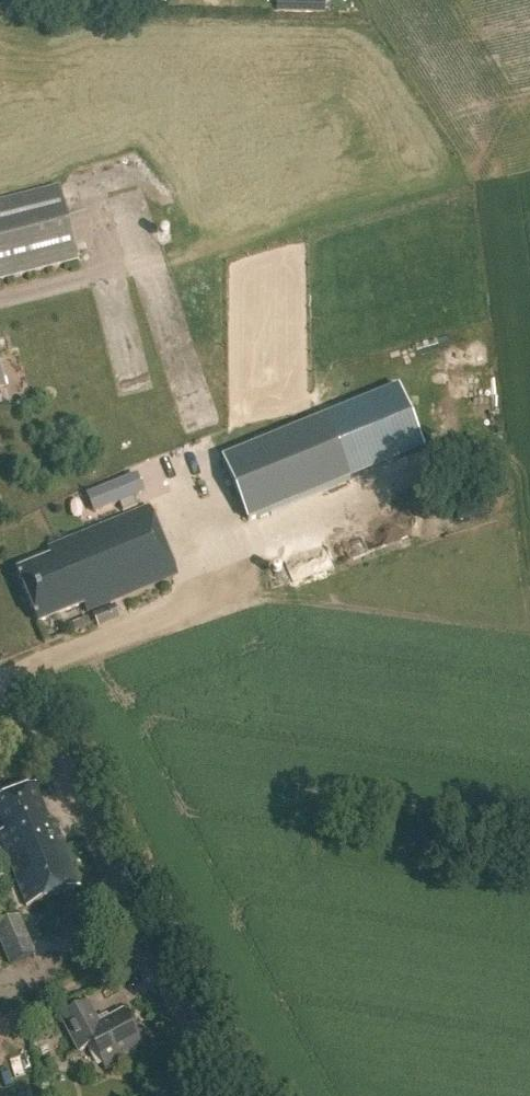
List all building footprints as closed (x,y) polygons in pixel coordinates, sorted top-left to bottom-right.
[(277,11),(325,12),(325,0),(277,0),(277,11)] [(79,262),(61,190),(0,205),(0,282),(79,262)] [(352,480),(326,418),(223,460),(249,522),(352,480)] [(87,496),(94,514),(142,494),(135,476),(87,496)] [(83,607),(86,614),(177,577),(150,510),(49,551),(52,559),(17,573),(38,625),(83,607)] [(92,616),(97,628),(119,620),(114,607),(92,616)] [(152,637),(171,631),(167,621),(149,627),(152,637)] [(7,859),(24,853),(26,856),(45,849),(47,856),(65,849),(55,824),(44,817),(33,789),(0,802),(0,817),(5,832),(0,834),(0,840),(7,859)] [(7,859),(26,908),(80,888),(65,849),(47,856),(45,849),(26,856),(24,853),(7,859)] [(8,964),(13,975),(38,967),(18,918),(0,924),(0,943),(2,947),(0,948),(0,967),(8,964)] [(78,1054),(92,1046),(105,1071),(124,1060),(123,1057),(141,1047),(123,1013),(98,1026),(87,1004),(60,1019),(78,1054)] [(24,1022),(35,1044),(51,1036),(46,1026),(49,1025),(43,1012),(24,1022)]
